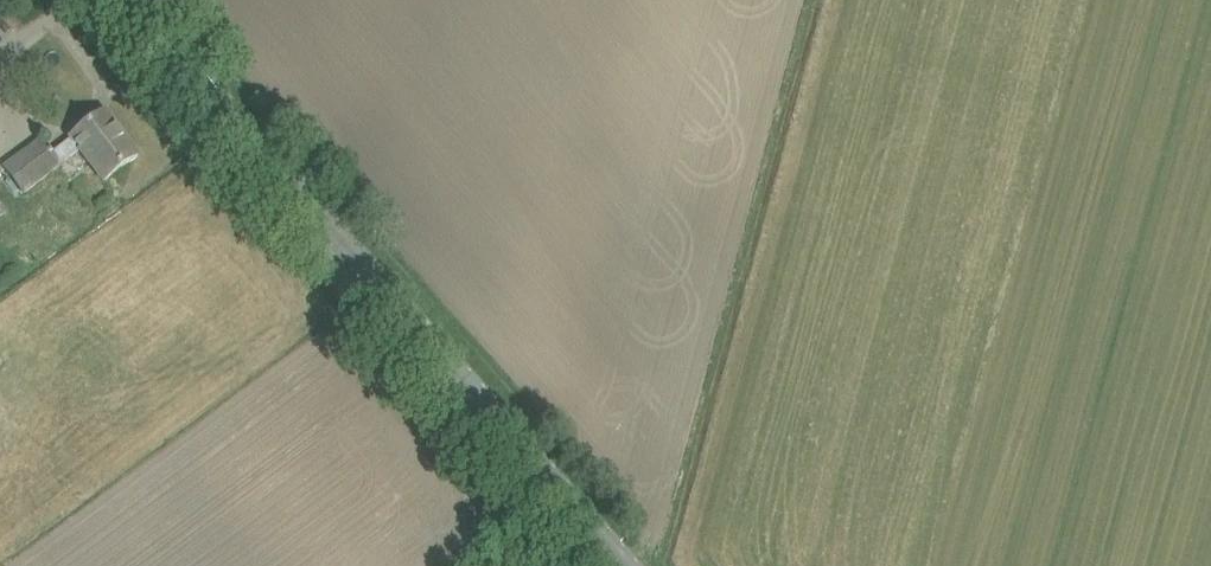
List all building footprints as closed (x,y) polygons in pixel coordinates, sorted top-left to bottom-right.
[(138,156),(105,112),(52,153),(41,138),(3,167),(23,193),(61,165),(61,164),(80,150),(104,182),(138,156)] [(26,333),(20,323),(0,336),(0,341),(3,346),(26,333)]
